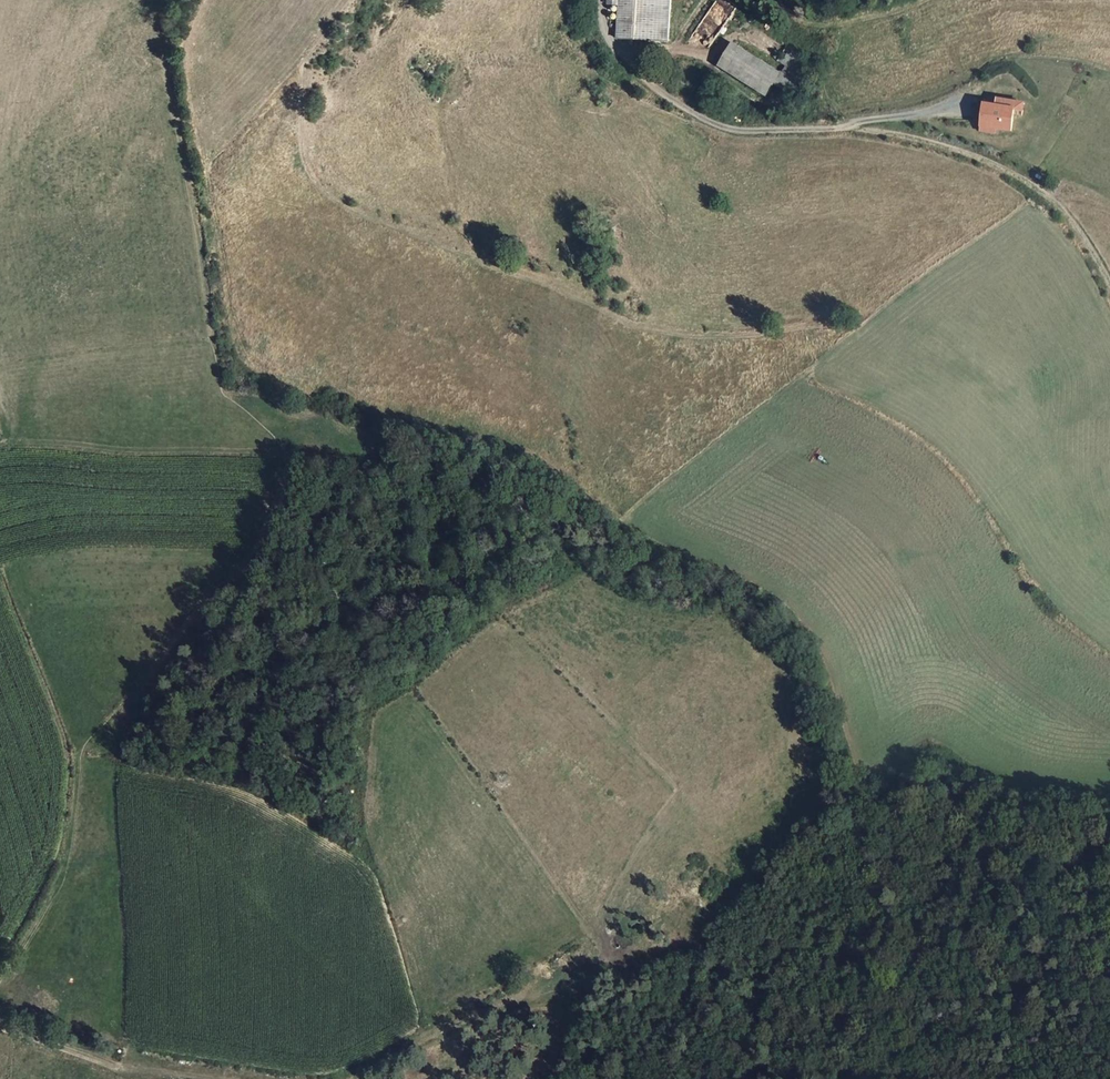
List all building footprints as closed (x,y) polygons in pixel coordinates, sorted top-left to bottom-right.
[(618,37),(669,39),(671,0),(621,0),(618,37)] [(731,47),(720,66),(767,94),(778,75),(731,47)] [(995,101),(993,109),(1014,112),(1021,113),(1023,105),(995,101)] [(1011,132),(1014,112),(993,109),(982,108),(980,128),(1011,132)]
